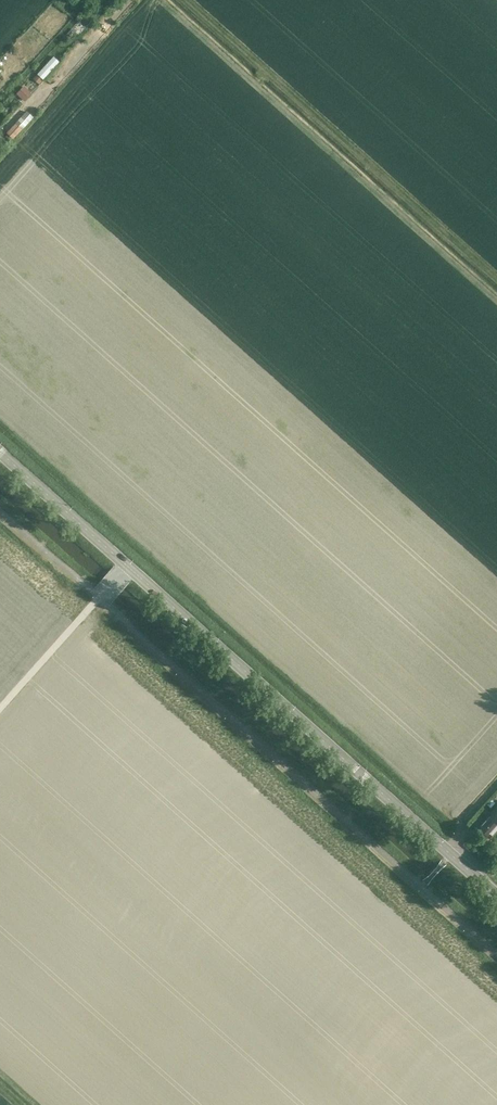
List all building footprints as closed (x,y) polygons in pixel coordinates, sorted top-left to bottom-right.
[(67,40),(75,32),(72,29),(64,37),(67,40)] [(53,57),(37,74),(43,79),(59,62),(53,57)] [(40,85),(43,80),(37,75),(33,79),(40,85)] [(25,101),(32,93),(24,86),(17,94),(25,101)] [(23,129),(34,117),(27,111),(16,123),(23,129)] [(21,128),(15,123),(7,132),(13,137),(21,128)] [(496,830),(496,806),(478,827),(490,838),(496,830)]
